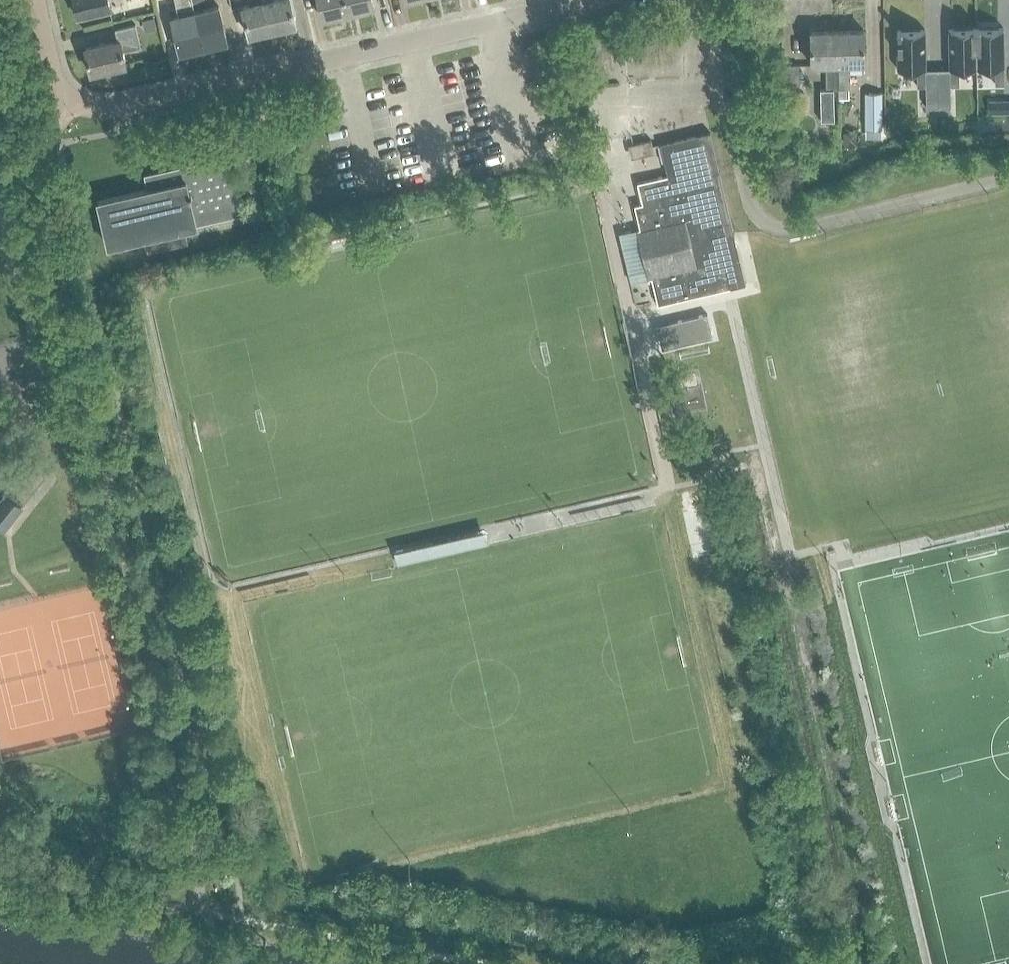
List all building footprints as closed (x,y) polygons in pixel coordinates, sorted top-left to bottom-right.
[(77,18),(110,10),(108,0),(73,0),(77,18)] [(192,0),(175,0),(179,16),(171,18),(179,53),(203,47),(195,12),(192,3),(192,0)] [(261,0),(249,0),(250,5),(242,7),(249,36),(268,32),(261,0)] [(268,32),(295,25),(290,0),(261,0),(268,32)] [(344,0),(317,0),(322,19),(347,13),(344,0)] [(347,13),(373,7),(371,0),(344,0),(347,13)] [(218,7),(195,12),(203,47),(226,42),(218,7)] [(155,26),(154,19),(142,21),(144,29),(155,26)] [(84,49),(90,73),(125,65),(122,51),(140,47),(135,25),(115,30),(117,41),(84,49)] [(1004,85),(1002,28),(975,29),(976,68),(994,68),(995,85),(1004,85)] [(975,29),(948,29),(950,86),(959,86),(958,69),(976,68),(975,29)] [(897,70),(916,69),(917,87),(925,87),(924,30),(897,30),(897,70)] [(833,90),(838,89),(836,31),(810,32),(811,65),(825,65),(826,90),(833,90)] [(836,31),(838,89),(838,99),(848,99),(848,89),(850,89),(849,64),(864,64),(863,31),(836,31)] [(799,90),(799,64),(787,65),(787,90),(799,90)] [(776,89),(786,89),(785,66),(775,66),(776,89)] [(833,90),(826,90),(820,90),(821,121),(834,121),(833,90)] [(950,90),(937,91),(938,107),(950,107),(950,90)] [(937,91),(925,91),(925,108),(938,107),(937,91)] [(864,129),(881,130),(882,93),(865,93),(864,129)] [(989,101),(989,113),(1008,113),(1008,101),(989,101)] [(651,279),(657,305),(745,287),(735,240),(711,132),(664,142),(671,175),(637,183),(642,204),(639,205),(635,211),(639,229),(636,230),(648,279),(651,279)] [(633,144),(636,157),(654,153),(651,140),(633,144)] [(196,224),(244,213),(231,156),(145,176),(148,189),(97,201),(107,247),(143,239),(146,253),(181,245),(178,231),(196,227),(196,224)] [(707,314),(668,323),(674,346),(712,337),(707,314)] [(3,530),(22,507),(6,494),(0,502),(0,528),(3,530)] [(395,550),(398,564),(488,543),(484,529),(395,550)]
